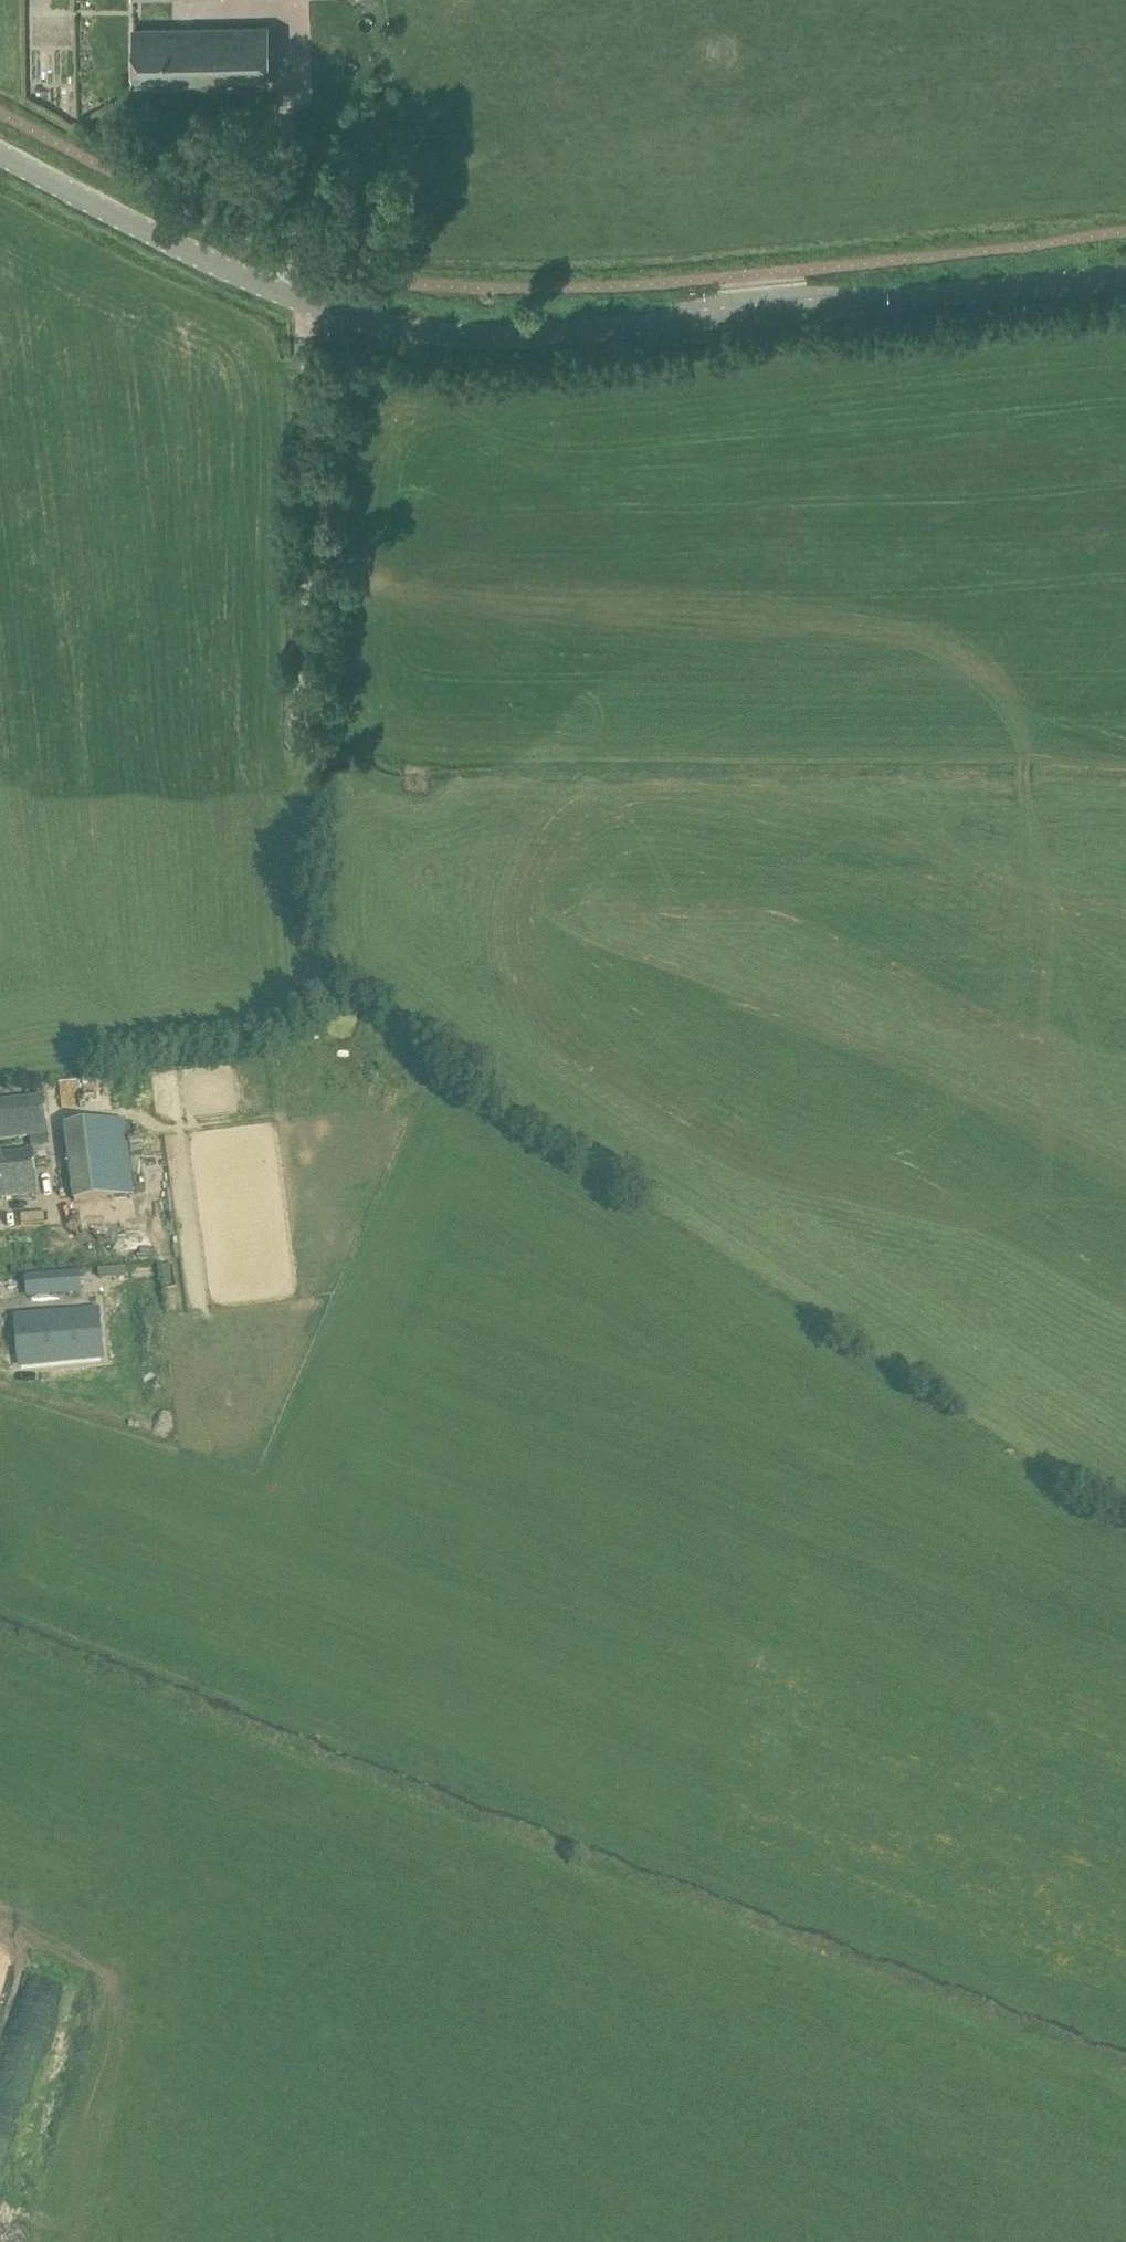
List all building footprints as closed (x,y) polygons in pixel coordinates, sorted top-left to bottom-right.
[(133,45),(133,72),(134,72),(135,88),(267,88),(267,27),(134,28),(134,45),(133,45)] [(48,1136),(44,1096),(0,1102),(0,1142),(48,1136)] [(135,1196),(134,1190),(127,1134),(126,1121),(65,1128),(75,1204),(135,1196)] [(36,1195),(31,1151),(0,1154),(0,1199),(36,1195)] [(27,1299),(66,1296),(64,1273),(25,1276),(27,1299)] [(99,1320),(18,1330),(22,1362),(66,1357),(66,1361),(103,1357),(99,1320)]
